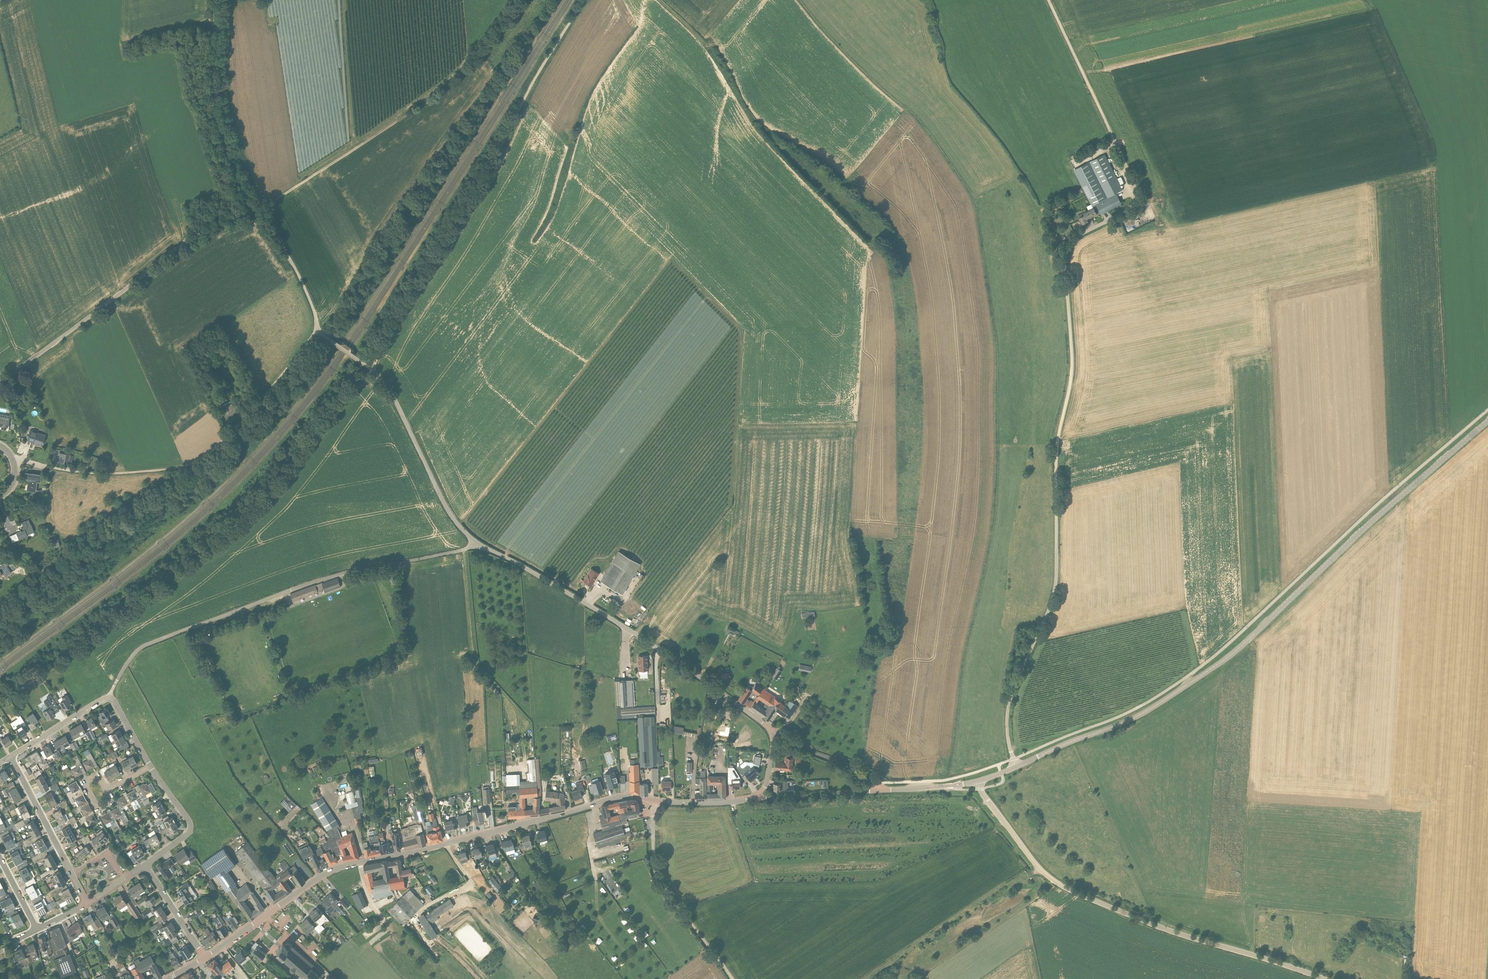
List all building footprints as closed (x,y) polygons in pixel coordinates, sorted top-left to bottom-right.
[(1101,184),(1116,176),(1105,154),(1089,162),(1101,184)] [(1089,162),(1074,170),(1092,205),(1095,205),(1097,205),(1096,203),(1098,202),(1099,202),(1100,203),(1104,202),(1108,199),(1101,184),(1089,162)] [(1122,190),(1116,176),(1101,184),(1108,199),(1117,195),(1116,193),(1122,190)] [(1098,202),(1096,203),(1097,205),(1100,212),(1101,214),(1121,204),(1117,195),(1108,199),(1104,202),(1100,203),(1099,202),(1098,202)] [(1085,215),(1079,217),(1082,223),(1088,220),(1087,218),(1093,215),(1100,212),(1097,205),(1095,205),(1092,205),(1093,208),(1088,210),(1084,213),(1085,215)] [(3,416),(0,416),(0,426),(2,426),(1,428),(6,429),(6,427),(8,428),(9,420),(3,418),(3,416)] [(43,443),(44,442),(43,442),(45,435),(30,430),(27,440),(37,443),(36,444),(42,446),(43,443)] [(69,461),(70,455),(59,453),(60,450),(55,449),(53,460),(64,463),(65,460),(69,461)] [(40,481),(40,475),(26,473),(25,478),(29,479),(29,482),(28,481),(27,490),(35,491),(36,481),(40,481)] [(21,531),(18,533),(9,536),(12,543),(28,536),(27,534),(31,532),(33,531),(31,525),(28,520),(25,522),(24,521),(21,522),(24,528),(20,530),(21,531)] [(57,539),(55,534),(50,536),(54,545),(52,546),(53,549),(60,546),(57,539)] [(622,594),(636,571),(640,564),(619,551),(601,581),(622,594)] [(4,575),(5,575),(5,576),(6,576),(7,576),(8,575),(9,575),(9,574),(10,574),(10,573),(10,572),(10,571),(10,570),(9,569),(4,563),(0,567),(0,577),(3,574),(3,575),(4,575)] [(584,580),(587,582),(586,582),(590,585),(594,579),(595,580),(599,573),(591,569),(584,580)] [(325,592),(341,587),(338,578),(322,583),(325,590),(324,590),(325,592)] [(318,592),(324,590),(325,590),(322,583),(315,585),(318,592)] [(318,592),(315,585),(290,594),(293,601),(314,594),(318,592)] [(639,670),(648,670),(647,655),(638,656),(639,670)] [(775,665),(771,672),(773,673),(772,675),(778,679),(783,670),(775,665)] [(621,715),(619,680),(614,681),(616,706),(617,718),(637,717),(637,714),(621,715)] [(620,680),(619,680),(621,715),(637,714),(651,713),(655,713),(654,706),(650,707),(633,708),(633,705),(635,704),(634,682),(632,682),(632,680),(620,680)] [(750,689),(747,687),(738,699),(744,703),(752,690),(758,694),(762,689),(759,686),(756,684),(754,686),(752,685),(750,689)] [(776,707),(781,703),(773,697),(774,696),(763,688),(763,689),(756,699),(757,701),(759,698),(770,705),(771,703),(776,707)] [(58,699),(59,701),(64,709),(71,705),(69,702),(70,701),(67,695),(62,698),(61,697),(58,699)] [(789,719),(798,706),(789,700),(785,706),(790,708),(784,716),(789,719)] [(750,707),(762,716),(769,706),(765,703),(762,707),(757,703),(755,701),(754,702),(754,703),(750,707)] [(768,719),(775,709),(776,707),(771,703),(770,705),(769,706),(762,716),(768,719)] [(776,707),(775,709),(784,716),(790,708),(785,706),(781,703),(776,707)] [(48,719),(55,715),(50,708),(43,712),(48,719)] [(101,722),(108,718),(106,716),(110,714),(107,708),(99,712),(100,715),(98,716),(101,722)] [(28,718),(23,721),(26,725),(28,724),(31,730),(36,726),(34,723),(38,721),(35,716),(29,720),(28,718)] [(640,769),(643,769),(645,769),(644,766),(656,765),(654,716),(637,717),(640,766),(640,769)] [(26,725),(23,721),(23,720),(21,717),(16,720),(15,722),(11,725),(14,729),(16,727),(21,736),(27,733),(23,727),(26,725)] [(92,730),(97,727),(96,725),(92,717),(86,720),(90,728),(91,728),(92,730)] [(109,721),(108,718),(101,722),(104,727),(106,726),(108,729),(116,725),(113,719),(109,721)] [(79,735),(85,731),(81,724),(75,727),(79,735)] [(675,725),(674,733),(684,734),(685,726),(675,725)] [(725,739),(727,726),(722,725),(722,728),(721,733),(716,732),(715,738),(725,739)] [(79,735),(75,727),(69,730),(73,738),(75,740),(81,737),(79,735)] [(114,740),(122,736),(119,730),(111,734),(114,740)] [(8,735),(2,739),(6,746),(12,742),(8,735)] [(59,739),(63,747),(69,743),(65,735),(59,739)] [(117,746),(116,746),(118,749),(124,746),(122,743),(125,742),(122,736),(114,740),(111,741),(112,743),(113,744),(115,742),(117,746)] [(63,747),(59,739),(54,742),(58,750),(63,747)] [(44,758),(47,756),(53,753),(48,745),(42,748),(46,754),(43,756),(44,758)] [(94,768),(98,766),(88,749),(83,751),(88,760),(83,763),(87,770),(94,766),(94,768)] [(36,750),(31,754),(36,763),(39,762),(40,763),(43,761),(46,766),(49,765),(41,753),(39,754),(36,750)] [(795,759),(795,753),(791,753),(785,753),(785,763),(775,762),(775,768),(791,770),(792,759),(795,759)] [(36,763),(31,754),(24,758),(27,762),(28,764),(30,767),(35,764),(36,763)] [(86,772),(76,755),(71,758),(76,766),(70,769),(71,770),(69,770),(66,764),(64,765),(63,764),(61,765),(63,769),(62,769),(66,777),(73,773),(75,777),(82,773),(83,774),(86,772)] [(127,759),(126,756),(123,758),(124,761),(121,762),(125,770),(131,767),(127,759)] [(133,756),(127,759),(131,767),(137,764),(133,756)] [(526,781),(537,781),(535,759),(527,759),(528,772),(526,773),(526,781)] [(113,763),(109,765),(110,768),(114,776),(120,773),(116,765),(115,766),(113,763)] [(110,768),(109,765),(108,764),(102,768),(99,769),(102,775),(105,774),(108,779),(114,776),(110,768)] [(639,787),(638,765),(631,765),(630,765),(630,773),(629,773),(630,784),(630,792),(640,794),(639,787)] [(751,768),(749,765),(747,765),(743,768),(741,768),(739,766),(737,767),(742,777),(745,774),(751,781),(754,779),(753,777),(758,773),(753,766),(751,768)] [(732,783),(732,788),(740,788),(740,780),(741,780),(734,769),(730,772),(730,776),(728,776),(728,783),(732,783)] [(0,773),(0,775),(3,780),(4,782),(7,780),(6,778),(9,776),(5,770),(0,773)] [(611,788),(610,787),(613,786),(614,787),(614,785),(618,784),(616,777),(617,777),(616,775),(615,775),(614,771),(605,774),(608,783),(607,784),(608,789),(611,788)] [(45,781),(41,772),(34,776),(35,779),(39,785),(45,781)] [(725,783),(724,783),(724,777),(708,777),(708,783),(719,783),(719,794),(719,799),(725,798),(725,783)] [(706,799),(706,785),(705,779),(700,779),(700,783),(701,795),(695,795),(695,799),(706,799)] [(49,787),(45,781),(39,785),(42,791),(49,787)] [(69,797),(82,790),(81,787),(79,788),(76,781),(70,784),(61,789),(64,794),(67,793),(69,797)] [(594,791),(595,793),(603,790),(600,781),(592,783),(592,785),(589,786),(591,792),(594,791)] [(670,790),(670,781),(661,781),(661,791),(663,791),(663,790),(670,790)] [(788,789),(788,781),(783,781),(783,783),(781,783),(773,783),(773,790),(784,790),(784,789),(788,789)] [(150,782),(144,785),(143,784),(139,786),(138,785),(135,786),(145,805),(150,802),(146,794),(150,791),(152,793),(155,791),(150,782)] [(575,799),(582,797),(581,791),(584,790),(582,782),(576,784),(577,787),(572,789),(573,791),(572,791),(575,799)] [(15,787),(14,784),(7,788),(4,789),(9,798),(12,796),(19,793),(16,787),(15,787)] [(648,795),(647,784),(640,784),(640,795),(648,795)] [(712,785),(706,785),(706,799),(719,799),(719,794),(712,794),(712,785)] [(140,808),(145,805),(135,786),(132,788),(134,790),(131,792),(127,794),(135,808),(139,806),(140,808)] [(538,796),(538,794),(537,787),(519,788),(519,789),(520,792),(520,794),(520,797),(525,797),(534,796),(538,796)] [(84,794),(82,790),(69,797),(72,802),(76,800),(79,804),(86,801),(82,794),(84,794)] [(131,802),(127,794),(126,791),(122,793),(124,796),(117,800),(119,803),(121,807),(122,809),(127,806),(131,813),(136,810),(135,808),(131,802)] [(556,804),(565,803),(563,793),(558,793),(558,792),(546,791),(545,800),(556,802),(556,804)] [(47,802),(54,798),(51,792),(44,795),(47,802)] [(12,796),(9,798),(10,801),(13,799),(15,802),(22,799),(19,793),(12,796)] [(338,840),(343,837),(340,832),(339,833),(337,829),(341,827),(340,827),(322,797),(317,800),(311,805),(326,830),(328,833),(327,833),(330,836),(331,838),(332,837),(333,840),(338,840)] [(525,797),(520,797),(520,804),(517,804),(517,805),(508,806),(508,817),(524,816),(525,816),(525,809),(525,797)] [(539,815),(539,809),(540,797),(534,797),(533,809),(525,809),(525,816),(539,815)] [(57,804),(54,798),(47,802),(51,808),(57,804)] [(632,809),(639,808),(638,802),(637,801),(636,800),(630,799),(627,800),(628,806),(631,805),(632,809)] [(84,814),(91,811),(88,804),(89,803),(87,800),(86,801),(79,804),(74,807),(75,808),(71,809),(73,812),(76,811),(77,812),(82,810),(84,814)] [(627,806),(628,806),(627,800),(619,802),(621,813),(628,812),(628,810),(627,806)] [(152,801),(150,802),(145,805),(147,808),(152,805),(155,811),(163,807),(160,801),(154,804),(153,801),(152,801)] [(287,804),(292,809),(296,806),(292,802),(291,801),(287,804)] [(604,816),(599,816),(603,830),(622,824),(620,819),(619,815),(621,813),(619,802),(602,805),(604,816)] [(24,803),(18,807),(21,813),(28,810),(24,803)] [(129,822),(122,809),(121,807),(119,803),(116,805),(118,808),(111,811),(115,819),(120,816),(124,825),(129,822)] [(539,815),(566,810),(565,806),(565,803),(556,804),(557,806),(539,809),(539,815)] [(358,808),(357,805),(351,807),(354,818),(356,818),(357,820),(361,819),(359,812),(358,808)] [(166,813),(163,807),(155,811),(158,817),(153,820),(154,822),(162,818),(160,816),(166,813)] [(640,813),(639,808),(632,809),(628,810),(628,812),(621,813),(619,815),(620,819),(622,824),(622,825),(628,823),(626,819),(630,817),(637,816),(636,814),(640,813)] [(56,819),(63,815),(60,809),(53,812),(56,819)] [(120,827),(115,819),(111,811),(109,809),(106,810),(108,813),(101,817),(105,824),(110,821),(115,830),(120,827)] [(476,825),(484,823),(483,819),(487,818),(485,809),(477,811),(478,815),(474,816),(476,825)] [(31,816),(28,810),(21,813),(24,819),(14,824),(16,827),(30,819),(28,817),(31,816)] [(91,811),(84,814),(79,817),(81,822),(86,820),(89,825),(96,821),(92,814),(94,813),(92,810),(91,811)] [(461,829),(467,827),(466,823),(468,822),(468,820),(469,820),(468,814),(467,815),(458,817),(459,821),(461,829)] [(66,821),(63,815),(56,819),(59,825),(66,821)] [(163,818),(162,818),(154,822),(154,823),(155,825),(161,822),(164,828),(175,822),(172,817),(165,820),(163,818)] [(447,832),(455,830),(453,824),(455,824),(453,818),(445,820),(445,821),(446,826),(447,832)] [(27,832),(36,827),(33,820),(31,822),(30,819),(16,827),(17,829),(23,826),(25,829),(25,828),(27,832)] [(432,826),(436,841),(438,841),(438,840),(443,839),(440,830),(439,826),(438,823),(437,823),(436,819),(431,820),(432,824),(432,826)] [(3,822),(0,823),(0,834),(13,827),(15,826),(14,823),(8,826),(5,821),(3,822)] [(158,832),(160,834),(162,839),(165,838),(163,834),(169,830),(170,833),(178,829),(175,822),(164,828),(161,830),(158,832)] [(418,825),(418,824),(408,826),(408,827),(401,829),(402,834),(403,838),(405,849),(419,846),(426,844),(423,833),(422,826),(421,824),(418,825)] [(432,826),(432,824),(425,826),(429,842),(433,842),(436,841),(432,826)] [(625,837),(623,829),(621,825),(593,834),(598,849),(626,840),(625,837)] [(65,836),(72,832),(68,826),(62,829),(65,836)] [(12,832),(15,830),(13,827),(0,834),(5,843),(12,839),(15,837),(13,833),(12,833),(12,832)] [(33,836),(30,838),(26,840),(24,841),(23,841),(24,843),(36,837),(35,835),(40,833),(36,827),(27,832),(28,834),(31,833),(33,836)] [(160,834),(158,832),(155,827),(153,828),(154,830),(148,834),(150,837),(154,845),(160,842),(157,836),(160,834)] [(352,833),(349,827),(340,832),(343,837),(352,833)] [(96,834),(97,835),(102,843),(108,839),(103,831),(101,830),(96,834)] [(379,838),(378,833),(378,830),(373,831),(374,834),(370,834),(371,842),(379,841),(379,840),(379,838)] [(540,845),(545,843),(545,842),(548,842),(545,830),(537,832),(540,845)] [(70,844),(74,842),(76,841),(72,832),(65,836),(70,844)] [(338,840),(340,847),(343,846),(349,844),(350,847),(355,846),(354,842),(352,833),(343,837),(338,840)] [(102,843),(97,835),(92,839),(97,847),(102,843)] [(148,848),(154,845),(150,837),(147,838),(145,835),(142,837),(141,835),(138,836),(142,844),(145,842),(148,848)] [(521,848),(528,847),(532,846),(529,835),(522,836),(523,842),(520,843),(521,848)] [(338,851),(341,850),(340,847),(338,840),(333,840),(332,837),(331,838),(330,836),(326,838),(327,842),(322,844),(324,848),(325,848),(326,851),(329,850),(330,854),(333,853),(334,857),(336,856),(337,860),(339,859),(338,855),(340,854),(338,851)] [(36,848),(45,843),(42,837),(38,839),(36,837),(24,843),(26,846),(32,843),(34,848),(36,848)] [(379,838),(379,840),(379,841),(380,847),(380,849),(381,853),(394,851),(393,844),(390,845),(390,843),(385,844),(384,839),(384,838),(383,838),(379,838)] [(23,841),(22,840),(19,842),(16,843),(16,844),(15,844),(12,839),(5,843),(9,851),(20,845),(24,843),(23,841)] [(512,842),(511,839),(501,842),(503,846),(504,846),(505,850),(506,855),(516,852),(513,841),(512,842)] [(259,880),(270,871),(248,842),(235,852),(258,881),(259,880)] [(380,849),(380,847),(376,848),(376,850),(371,850),(370,847),(368,847),(367,842),(363,843),(364,848),(366,857),(371,856),(377,855),(376,854),(381,853),(380,849)] [(48,849),(45,843),(36,848),(39,854),(32,857),(33,860),(40,856),(43,855),(47,853),(45,851),(48,849)] [(497,858),(493,843),(486,846),(489,857),(490,860),(497,858)] [(80,850),(85,856),(90,851),(86,845),(83,847),(81,844),(78,847),(80,850)] [(316,867),(320,866),(318,861),(316,857),(316,856),(313,851),(312,848),(308,844),(299,847),(304,857),(310,854),(316,867)] [(22,848),(20,845),(9,851),(13,859),(23,854),(21,849),(22,848)] [(143,851),(139,845),(131,849),(130,848),(126,851),(134,862),(138,859),(137,857),(142,854),(141,852),(143,851)] [(346,856),(345,854),(346,854),(343,846),(340,847),(341,850),(344,860),(351,859),(350,855),(346,856)] [(351,859),(359,858),(355,846),(350,847),(352,854),(350,854),(350,855),(351,859)] [(320,847),(313,851),(316,856),(323,853),(320,847)] [(480,850),(479,847),(471,849),(472,854),(474,854),(475,857),(482,856),(481,850),(480,850)] [(227,871),(236,865),(224,848),(202,864),(211,878),(215,875),(217,878),(227,871)] [(187,853),(184,849),(175,854),(181,863),(189,858),(192,862),(197,859),(191,850),(187,853)] [(80,850),(74,854),(79,860),(85,856),(80,850)] [(327,861),(329,865),(330,864),(338,862),(337,860),(336,856),(334,857),(333,853),(330,854),(329,850),(326,851),(324,852),(328,860),(327,861)] [(462,862),(468,861),(465,851),(458,853),(460,859),(462,862)] [(47,853),(43,855),(40,856),(41,859),(44,857),(45,860),(43,862),(44,865),(54,860),(51,854),(48,855),(47,853)] [(17,867),(26,863),(25,860),(23,861),(20,855),(23,854),(13,859),(17,867)] [(174,864),(170,858),(165,862),(164,862),(157,866),(165,879),(173,874),(169,868),(174,864)] [(327,861),(324,862),(323,859),(318,861),(320,866),(316,867),(318,871),(323,868),(329,865),(327,861)] [(49,866),(50,869),(51,872),(57,869),(56,866),(57,866),(54,860),(44,865),(45,868),(49,866)] [(292,873),(288,868),(289,867),(284,860),(286,863),(281,867),(281,866),(281,867),(284,871),(275,877),(276,878),(280,883),(281,886),(287,894),(292,890),(284,879),(291,874),(292,873)] [(396,865),(398,877),(403,875),(412,873),(411,869),(402,871),(400,860),(394,860),(396,865)] [(390,878),(389,871),(388,866),(387,862),(386,861),(382,862),(385,879),(390,878)] [(479,870),(474,861),(470,863),(476,872),(479,870)] [(26,866),(27,866),(26,863),(17,867),(22,876),(29,872),(26,866)] [(390,878),(385,879),(371,882),(369,871),(379,869),(377,863),(364,865),(365,872),(364,872),(369,893),(372,893),(372,892),(373,892),(374,899),(394,894),(391,888),(392,888),(391,886),(390,878)] [(57,869),(51,872),(53,875),(54,877),(50,879),(52,882),(63,877),(59,871),(57,869)] [(292,873),(291,874),(292,875),(299,886),(305,882),(297,870),(292,873)] [(226,891),(235,885),(236,884),(227,871),(217,878),(226,891)] [(258,881),(263,887),(276,878),(275,877),(270,871),(259,880),(258,881)] [(26,884),(35,880),(33,877),(32,878),(29,872),(22,876),(26,884)] [(405,888),(403,875),(398,877),(390,878),(391,886),(392,888),(393,889),(399,888),(400,890),(405,888)] [(57,883),(59,886),(60,888),(66,885),(65,883),(66,883),(63,877),(52,882),(54,885),(57,883)] [(497,893),(502,888),(493,877),(488,881),(497,893)] [(287,894),(281,886),(277,889),(279,892),(275,894),(272,889),(280,883),(276,878),(263,887),(274,903),(287,894)] [(36,882),(35,880),(26,884),(27,887),(26,887),(29,893),(36,890),(33,884),(36,882)] [(133,886),(138,893),(139,893),(144,890),(145,892),(146,893),(149,891),(145,885),(142,887),(139,882),(133,886)] [(194,899),(187,888),(190,886),(187,882),(182,885),(184,887),(177,892),(180,896),(182,895),(187,903),(194,899)] [(240,902),(243,900),(247,897),(247,896),(250,894),(256,903),(255,904),(257,908),(261,912),(264,909),(253,892),(247,884),(241,889),(241,888),(238,890),(235,885),(226,891),(234,902),(238,899),(240,902)] [(60,896),(62,898),(62,899),(71,894),(68,887),(67,888),(66,885),(60,888),(62,892),(63,894),(60,896)] [(430,895),(434,891),(430,885),(425,888),(430,895)] [(128,889),(133,897),(138,893),(133,886),(128,889)] [(403,895),(408,900),(414,894),(410,889),(403,895)] [(29,893),(33,901),(41,897),(40,895),(39,896),(36,890),(29,893)] [(358,909),(367,905),(361,891),(352,895),(358,909)] [(339,901),(331,893),(326,897),(338,911),(339,912),(342,910),(336,904),(339,901)] [(12,902),(8,894),(6,895),(0,898),(0,903),(2,907),(6,905),(12,902)] [(74,900),(71,894),(62,899),(58,901),(59,904),(66,900),(68,903),(74,900)] [(134,905),(131,900),(126,904),(123,899),(123,898),(120,894),(113,899),(119,908),(124,905),(125,907),(127,906),(132,912),(135,918),(141,914),(137,909),(135,906),(134,905)] [(146,896),(140,900),(142,902),(145,900),(148,906),(157,900),(153,895),(147,899),(146,896)] [(418,910),(408,900),(403,895),(387,910),(402,926),(403,924),(405,922),(418,910)] [(37,910),(44,906),(41,900),(42,900),(42,899),(41,897),(33,901),(37,910)] [(338,911),(326,897),(321,901),(326,907),(325,908),(330,913),(333,910),(336,913),(338,911)] [(346,908),(350,905),(344,897),(340,901),(346,908)] [(252,911),(243,900),(240,902),(238,899),(234,902),(237,907),(240,905),(243,909),(242,910),(250,920),(256,916),(252,911)] [(425,915),(431,924),(439,918),(437,916),(454,906),(450,899),(425,915)] [(15,908),(12,902),(6,905),(9,911),(7,911),(9,914),(14,911),(13,909),(15,908)] [(44,906),(37,910),(40,915),(50,910),(47,905),(44,906)] [(154,913),(156,916),(163,911),(160,905),(154,909),(152,906),(147,910),(148,913),(151,911),(152,914),(154,913)] [(106,916),(108,919),(111,917),(104,906),(101,908),(100,907),(96,910),(101,919),(106,916)] [(310,914),(315,920),(319,924),(320,923),(321,925),(324,923),(324,919),(323,918),(325,916),(318,908),(314,911),(313,911),(310,914)] [(17,910),(14,911),(9,914),(10,917),(11,916),(14,922),(21,918),(17,910)] [(163,911),(156,916),(160,921),(167,917),(163,911)] [(431,924),(425,915),(423,913),(420,915),(419,918),(432,939),(438,935),(431,924)] [(87,925),(88,924),(90,923),(94,928),(97,926),(101,924),(98,918),(94,920),(90,914),(83,918),(85,922),(87,925)] [(236,923),(238,921),(234,916),(232,917),(227,920),(224,916),(223,917),(221,914),(220,915),(221,917),(224,922),(226,924),(227,926),(229,924),(231,927),(232,926),(234,929),(238,926),(236,923)] [(220,925),(224,922),(221,917),(220,915),(214,918),(220,928),(221,927),(220,925)] [(114,926),(118,924),(114,917),(110,919),(114,926)] [(21,918),(14,922),(17,927),(24,924),(21,918)] [(308,933),(315,927),(312,924),(313,924),(307,918),(301,923),(307,929),(305,930),(308,933)] [(72,925),(72,926),(77,934),(83,931),(83,932),(86,930),(83,925),(80,926),(77,922),(72,925)] [(166,932),(174,927),(170,922),(159,929),(161,932),(162,931),(165,930),(166,932)] [(226,924),(224,922),(220,925),(221,927),(220,928),(218,929),(222,936),(228,933),(224,926),(226,924)] [(66,945),(59,926),(49,930),(52,938),(49,939),(51,949),(52,951),(65,946),(66,945)] [(78,935),(77,934),(72,926),(67,929),(70,934),(67,935),(70,941),(73,939),(73,938),(78,935)] [(177,933),(174,927),(166,932),(169,936),(170,938),(169,938),(171,941),(177,937),(175,934),(177,933)] [(204,929),(205,930),(213,943),(217,939),(215,935),(216,934),(213,931),(210,933),(207,927),(204,929)] [(213,943),(205,930),(202,932),(203,934),(200,936),(207,947),(213,943)] [(48,956),(52,955),(50,947),(47,948),(45,940),(45,936),(38,938),(42,954),(47,952),(48,956)] [(262,947),(256,942),(254,944),(251,942),(247,947),(250,949),(252,948),(254,949),(251,952),(261,960),(266,954),(260,949),(262,947)] [(31,955),(34,954),(37,952),(34,948),(35,947),(33,943),(27,946),(31,955)] [(282,943),(280,946),(277,949),(279,950),(278,951),(278,952),(279,953),(278,955),(291,967),(290,968),(290,970),(292,972),(295,972),(296,971),(305,978),(323,978),(321,978),(324,975),(290,945),(289,944),(286,944),(285,945),(282,943)] [(54,955),(54,957),(53,957),(56,962),(55,963),(57,968),(56,968),(59,976),(61,975),(61,976),(76,970),(76,969),(75,969),(74,965),(72,959),(72,960),(69,953),(67,954),(67,951),(65,946),(52,951),(54,955)] [(180,950),(178,951),(180,955),(182,954),(185,958),(188,956),(189,956),(192,954),(190,952),(186,946),(180,950)] [(179,953),(176,948),(174,950),(175,951),(172,952),(171,951),(166,953),(174,967),(179,965),(178,963),(180,961),(176,955),(179,953)] [(14,952),(16,955),(13,956),(15,960),(18,959),(20,963),(25,960),(26,964),(29,964),(29,963),(29,962),(27,957),(24,958),(24,956),(25,956),(21,949),(14,952)] [(240,962),(246,957),(241,951),(235,956),(240,962)] [(150,956),(145,959),(150,967),(155,964),(154,963),(150,956)] [(141,972),(150,967),(145,959),(139,962),(138,959),(134,961),(137,967),(140,972),(141,972)] [(229,961),(221,967),(215,959),(208,964),(207,965),(215,975),(216,974),(218,977),(222,974),(223,976),(229,972),(234,967),(229,961)] [(155,976),(156,978),(159,978),(162,977),(155,964),(150,967),(155,976)] [(133,970),(138,978),(145,978),(141,972),(140,972),(137,967),(133,970)] [(129,977),(127,974),(125,969),(120,972),(122,975),(121,976),(122,978),(130,978),(129,977)] [(181,976),(183,978),(195,978),(191,972),(190,971),(181,976)]
